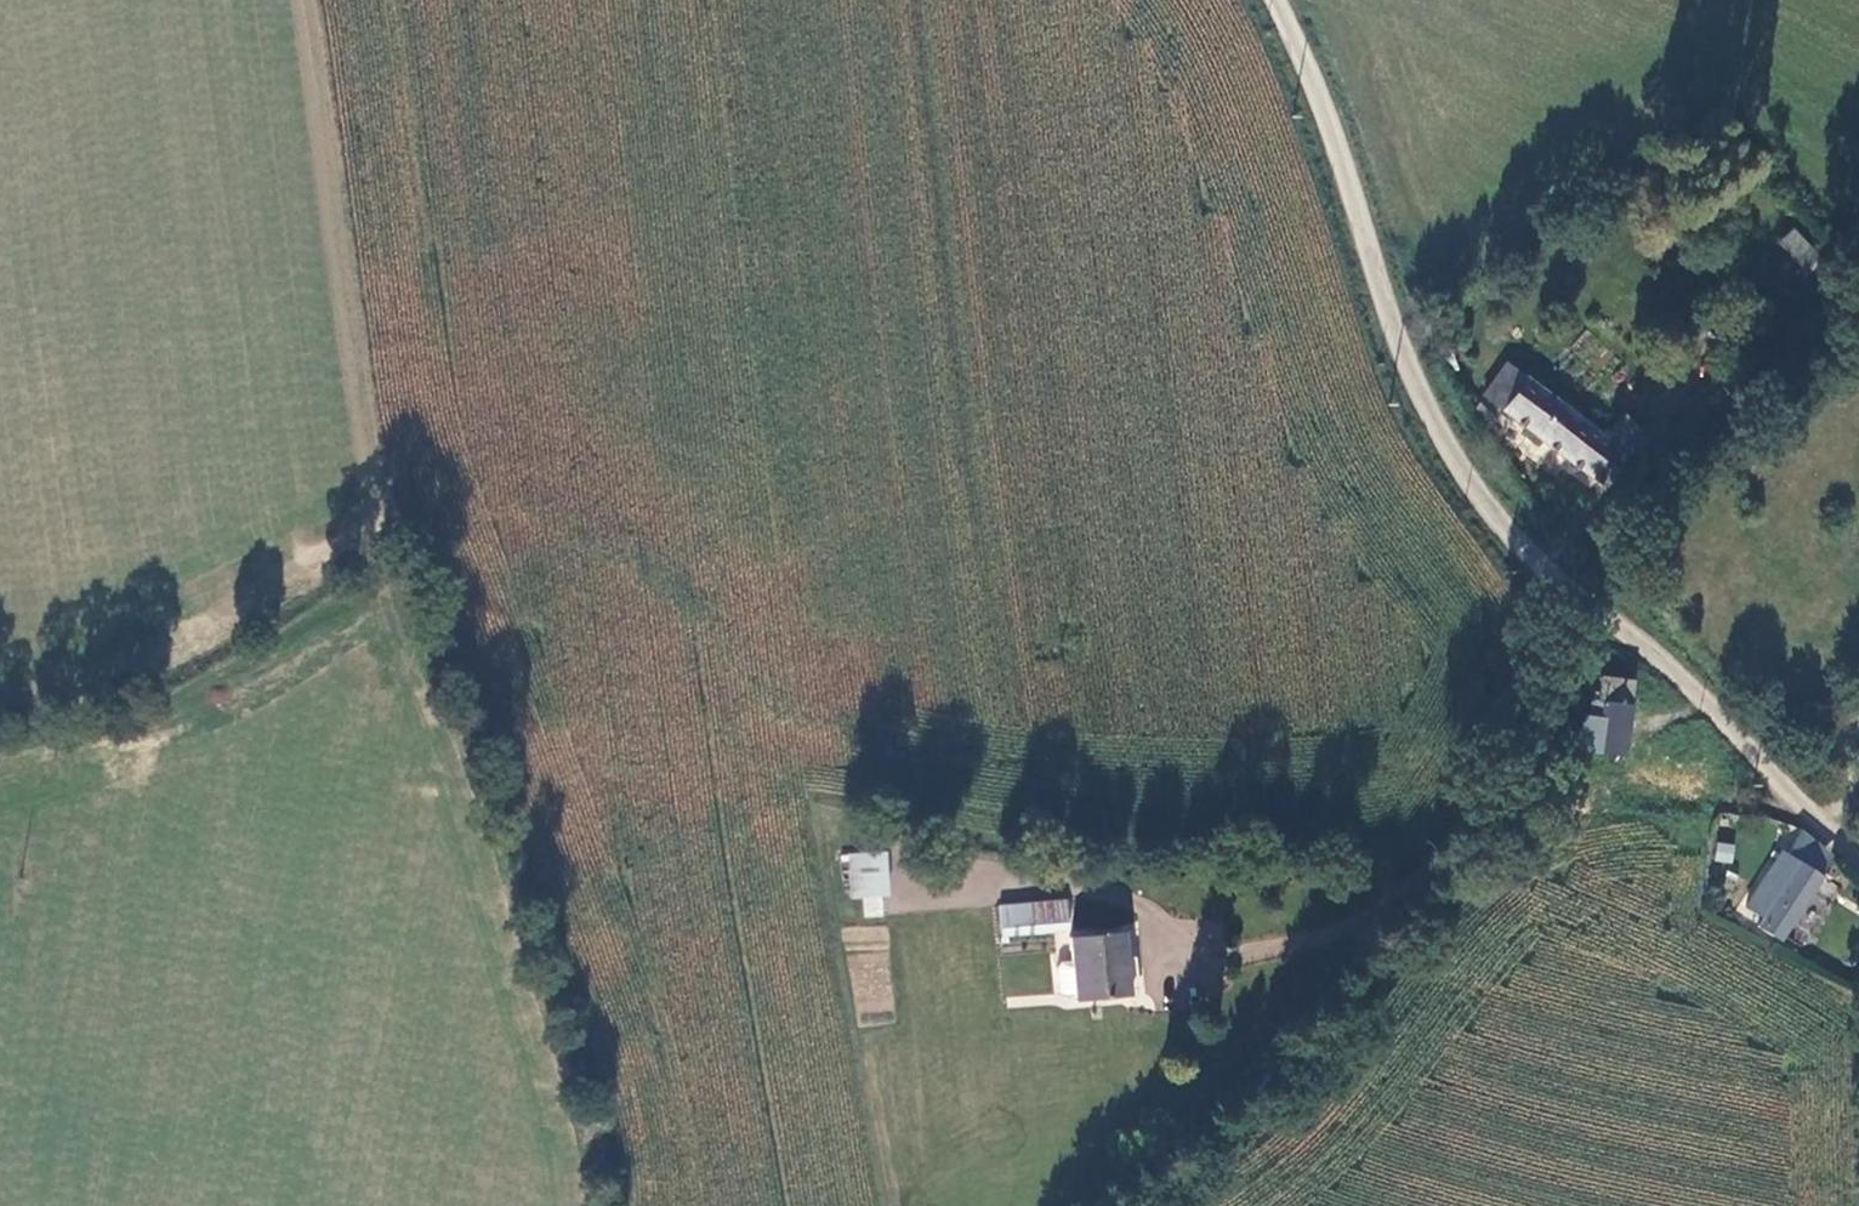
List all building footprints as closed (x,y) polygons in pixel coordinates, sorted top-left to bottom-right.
[(1777,242),(1804,271),(1820,256),(1793,227),(1777,242)] [(1607,439),(1508,367),(1485,396),(1608,487),(1630,456),(1607,439)] [(1626,414),(1607,439),(1630,456),(1649,431),(1626,414)] [(1627,754),(1635,681),(1597,678),(1596,698),(1590,699),(1587,718),(1580,719),(1580,751),(1627,754)] [(1739,909),(1779,936),(1819,877),(1779,850),(1739,909)] [(888,853),(845,853),(845,897),(888,897),(888,853)] [(1066,900),(1015,903),(1017,927),(1051,925),(1052,946),(1069,945),(1066,900)] [(1076,996),(1077,1001),(1128,997),(1122,934),(1072,938),(1074,966),(1061,967),(1064,997),(1076,996)]
